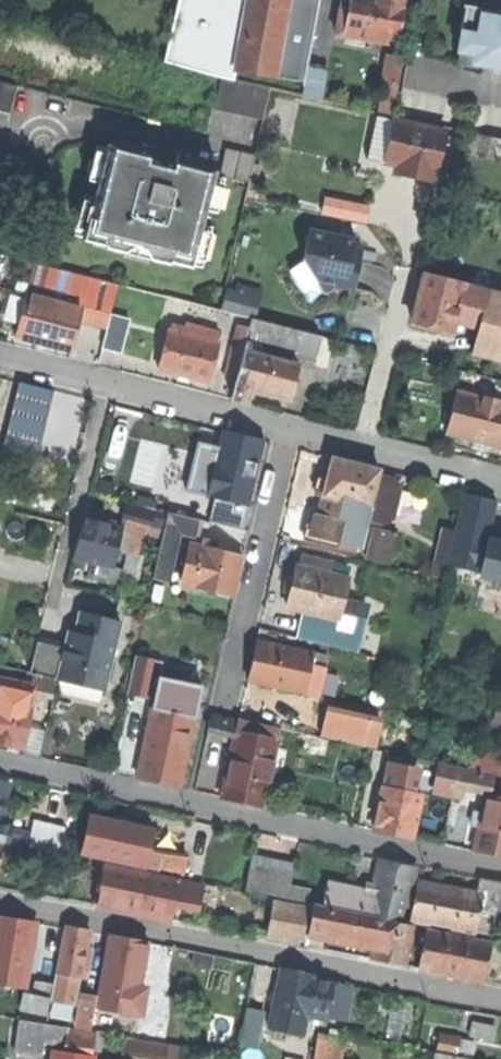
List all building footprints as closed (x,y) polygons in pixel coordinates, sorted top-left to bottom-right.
[(247,0),(178,0),(167,55),(235,68),(247,0)] [(288,0),(247,0),(235,68),(275,76),(288,0)] [(275,76),(304,82),(307,66),(320,0),(288,0),(275,76)] [(344,36),(394,45),(402,0),(350,0),(348,12),(344,36)] [(465,6),(461,27),(475,29),(479,8),(465,6)] [(478,66),(500,70),(500,12),(479,8),(475,29),(461,27),(457,52),(460,52),(480,56),(478,66)] [(335,35),(344,36),(348,12),(339,10),(335,35)] [(478,69),(478,66),(480,56),(460,52),(457,66),(478,69)] [(233,80),(235,68),(167,55),(164,62),(222,77),(233,80)] [(403,58),(388,55),(375,116),(391,120),(403,58)] [(325,70),(307,66),(304,82),(302,96),(319,99),(325,70)] [(262,120),(269,88),(233,80),(222,77),(215,109),(262,120)] [(10,114),(17,87),(0,83),(0,111),(10,114)] [(391,120),(375,116),(366,159),(385,163),(394,120),(391,120)] [(444,130),(394,120),(385,163),(401,166),(400,173),(417,176),(418,169),(435,173),(444,130)] [(213,172),(215,164),(177,154),(174,164),(148,157),(150,147),(112,137),(110,145),(107,144),(106,149),(96,189),(94,197),(83,238),(82,240),(92,243),(92,245),(181,268),(182,265),(191,268),(192,265),(202,225),(204,217),(214,177),(216,172),(213,172)] [(155,148),(150,147),(148,157),(174,164),(177,154),(173,153),(174,149),(164,147),(156,145),(155,148)] [(86,186),(96,189),(106,149),(96,146),(86,186)] [(219,176),(248,182),(254,155),(226,148),(219,176)] [(433,180),(435,173),(418,169),(417,176),(423,178),(433,180)] [(214,219),(224,180),(214,177),(204,217),(214,219)] [(74,236),(83,238),(94,197),(84,195),(74,236)] [(365,222),(368,205),(325,196),(322,214),(365,222)] [(212,228),(202,225),(192,265),(202,268),(212,228)] [(302,261),(324,294),(336,286),(353,289),(356,275),(359,260),(351,259),(356,239),(309,230),(302,261)] [(311,303),(324,294),(302,261),(289,269),(311,303)] [(81,307),(77,321),(106,328),(110,314),(117,283),(34,262),(26,293),(81,307)] [(457,310),(463,284),(464,282),(424,273),(412,324),(428,328),(451,333),(452,332),(457,310)] [(457,310),(481,316),(475,337),(471,354),(500,361),(500,293),(463,284),(457,310)] [(222,310),(251,317),(255,319),(262,291),(237,285),(236,290),(228,288),(222,310)] [(81,307),(26,293),(15,336),(41,343),(70,350),(77,321),(81,307)] [(452,332),(475,337),(481,316),(457,310),(452,332)] [(128,319),(110,314),(106,328),(101,347),(120,352),(128,319)] [(251,317),(248,327),(247,334),(269,339),(268,342),(314,352),(318,334),(255,319),(251,317)] [(170,329),(167,329),(157,367),(180,373),(209,380),(218,342),(215,341),(218,331),(193,325),(191,332),(171,327),(170,329)] [(224,377),(235,380),(245,341),(247,334),(248,327),(237,325),(224,377)] [(252,343),(245,341),(235,380),(230,397),(245,401),(249,389),(268,394),(289,399),(297,363),(250,351),(252,343)] [(457,391),(446,433),(484,443),(500,447),(500,403),(457,391)] [(207,496),(216,498),(248,505),(263,440),(239,434),(223,430),(219,449),(207,496)] [(207,496),(219,449),(198,444),(187,491),(207,496)] [(345,520),(340,541),(356,545),(360,546),(367,518),(377,477),(379,469),(351,463),(332,458),(326,483),(324,492),(319,514),(345,520)] [(377,477),(367,518),(383,521),(391,516),(400,488),(394,481),(377,477)] [(317,491),(324,492),(326,483),(319,481),(317,491)] [(455,530),(454,537),(471,541),(480,499),(463,495),(455,530)] [(135,506),(154,511),(156,501),(138,497),(135,506)] [(248,505),(216,498),(210,522),(242,530),(248,505)] [(495,503),(480,499),(471,541),(485,544),(486,540),(495,503)] [(122,528),(117,549),(137,553),(142,533),(162,538),(168,514),(154,511),(135,506),(124,504),(121,514),(123,514),(120,528),(122,528)] [(153,576),(169,580),(180,533),(196,536),(200,520),(168,512),(168,514),(162,538),(153,576)] [(304,540),(338,548),(340,541),(345,520),(319,514),(311,512),(304,540)] [(91,563),(113,568),(117,549),(122,528),(120,528),(82,519),(78,540),(73,559),(91,563)] [(367,558),(389,564),(397,530),(375,525),(367,558)] [(447,568),(454,537),(455,530),(445,528),(434,576),(444,578),(447,568)] [(447,568),(478,576),(485,544),(471,541),(454,537),(447,568)] [(205,540),(203,548),(215,551),(216,543),(205,540)] [(486,540),(485,544),(478,576),(500,581),(500,543),(486,540)] [(356,545),(340,541),(338,548),(355,552),(356,545)] [(215,551),(203,548),(191,545),(182,584),(234,596),(238,579),(243,557),(215,551)] [(300,566),(330,573),(333,562),(302,555),(300,566)] [(121,570),(113,568),(91,563),(87,578),(105,582),(105,584),(117,587),(121,570)] [(337,620),(342,600),(347,577),(330,573),(300,566),(297,565),(292,588),(287,609),(304,612),(337,620)] [(364,605),(342,600),(337,620),(304,612),(298,637),(354,650),(364,605)] [(65,648),(58,679),(105,690),(120,621),(81,612),(76,632),(72,649),(65,648)] [(68,638),(65,648),(72,649),(76,632),(69,630),(68,638)] [(33,674),(58,679),(65,648),(36,641),(29,673),(33,674)] [(310,666),(313,653),(257,641),(248,680),(275,686),(304,693),(310,666)] [(327,656),(313,653),(310,666),(324,669),(327,656)] [(155,698),(160,676),(163,662),(136,656),(128,692),(155,698)] [(33,674),(31,684),(35,685),(34,690),(55,695),(58,679),(33,674)] [(160,676),(155,698),(152,708),(195,717),(202,685),(160,676)] [(34,690),(35,685),(31,684),(0,677),(0,743),(1,743),(22,748),(26,727),(34,690)] [(195,717),(152,708),(138,776),(165,782),(180,785),(195,717)] [(322,738),(375,748),(380,718),(328,708),(322,738)] [(218,729),(235,733),(235,730),(237,720),(211,714),(206,738),(215,740),(218,729)] [(279,728),(237,720),(235,730),(277,738),(279,728)] [(46,732),(26,727),(22,748),(20,753),(41,757),(46,732)] [(277,738),(235,730),(235,733),(221,796),(245,801),(263,805),(270,771),(281,774),(284,760),(273,757),(277,738)] [(469,766),(497,772),(500,754),(472,748),(469,766)] [(389,762),(386,773),(410,778),(407,792),(414,793),(419,768),(389,762)] [(440,765),(435,793),(452,797),(452,795),(463,797),(465,787),(491,792),(494,776),(440,765)] [(383,787),(407,792),(410,778),(386,773),(383,787)] [(9,843),(11,833),(12,829),(1,826),(10,783),(0,781),(0,841),(9,843)] [(414,793),(407,792),(383,787),(374,829),(391,833),(412,837),(421,795),(414,793)] [(45,790),(39,817),(65,823),(71,796),(45,790)] [(499,797),(486,794),(481,815),(479,827),(474,851),(492,855),(500,857),(500,798),(499,797)] [(81,853),(146,866),(149,850),(153,830),(131,825),(89,817),(81,853)] [(66,827),(34,819),(27,846),(59,854),(66,827)] [(27,837),(11,833),(9,843),(25,846),(27,837)] [(149,850),(146,866),(184,874),(187,858),(149,850)] [(252,856),(245,890),(286,898),(289,885),(294,864),(252,856)] [(373,886),(369,912),(400,918),(403,907),(407,908),(416,868),(395,863),(379,859),(373,886)] [(175,903),(179,882),(104,866),(96,905),(127,911),(171,920),(175,903)] [(476,931),(494,935),(500,899),(500,882),(481,878),(478,894),(483,895),(476,931)] [(483,895),(478,894),(452,888),(418,881),(411,918),(476,931),(483,895)] [(179,882),(175,903),(198,908),(203,886),(179,882)] [(325,903),(369,912),(373,886),(367,885),(365,891),(330,883),(325,903)] [(310,890),(289,885),(286,898),(308,903),(310,890)] [(304,947),(306,937),(312,909),(273,902),(266,940),(304,947)] [(312,909),(306,937),(372,949),(370,958),(386,961),(406,965),(413,927),(379,921),(380,918),(313,905),(312,909)] [(27,970),(31,948),(35,922),(15,919),(0,916),(0,984),(24,988),(27,970)] [(58,973),(81,977),(83,965),(89,966),(92,950),(86,949),(89,932),(77,930),(66,928),(58,973)] [(448,974),(483,981),(491,945),(427,931),(419,968),(448,974)] [(109,935),(96,1007),(141,1015),(145,988),(140,987),(147,942),(128,939),(109,935)] [(38,949),(31,948),(27,970),(34,971),(38,949)] [(191,965),(210,969),(213,957),(194,953),(191,965)] [(296,970),(281,967),(269,1028),(305,1035),(309,1014),(344,1021),(351,988),(315,981),(317,974),(296,970)] [(81,977),(58,973),(55,973),(50,1001),(76,1005),(81,977)] [(32,994),(50,997),(52,984),(35,981),(32,994)] [(47,1013),(50,997),(32,994),(24,993),(21,1009),(47,1013)] [(81,999),(77,1028),(90,1030),(95,1001),(81,999)] [(153,1040),(168,1042),(174,1008),(159,1005),(153,1040)] [(238,1046),(254,1049),(257,1036),(258,1036),(263,1012),(245,1008),(238,1046)] [(43,1042),(45,1026),(46,1023),(20,1019),(15,1052),(41,1055),(43,1042)] [(496,1027),(472,1023),(470,1036),(493,1041),(496,1027)] [(43,1042),(65,1045),(68,1030),(45,1026),(43,1042)] [(68,1030),(65,1045),(94,1049),(96,1034),(68,1030)] [(345,1038),(318,1032),(313,1058),(341,1058),(345,1038)] [(110,1036),(96,1034),(94,1049),(107,1051),(110,1036)] [(460,1038),(439,1034),(436,1053),(457,1056),(457,1052),(460,1040),(460,1038)] [(168,1045),(124,1038),(122,1052),(164,1058),(166,1058),(168,1045)] [(475,1043),(460,1040),(457,1052),(473,1055),(475,1043)] [(95,1057),(53,1051),(52,1058),(95,1058),(95,1057)]
